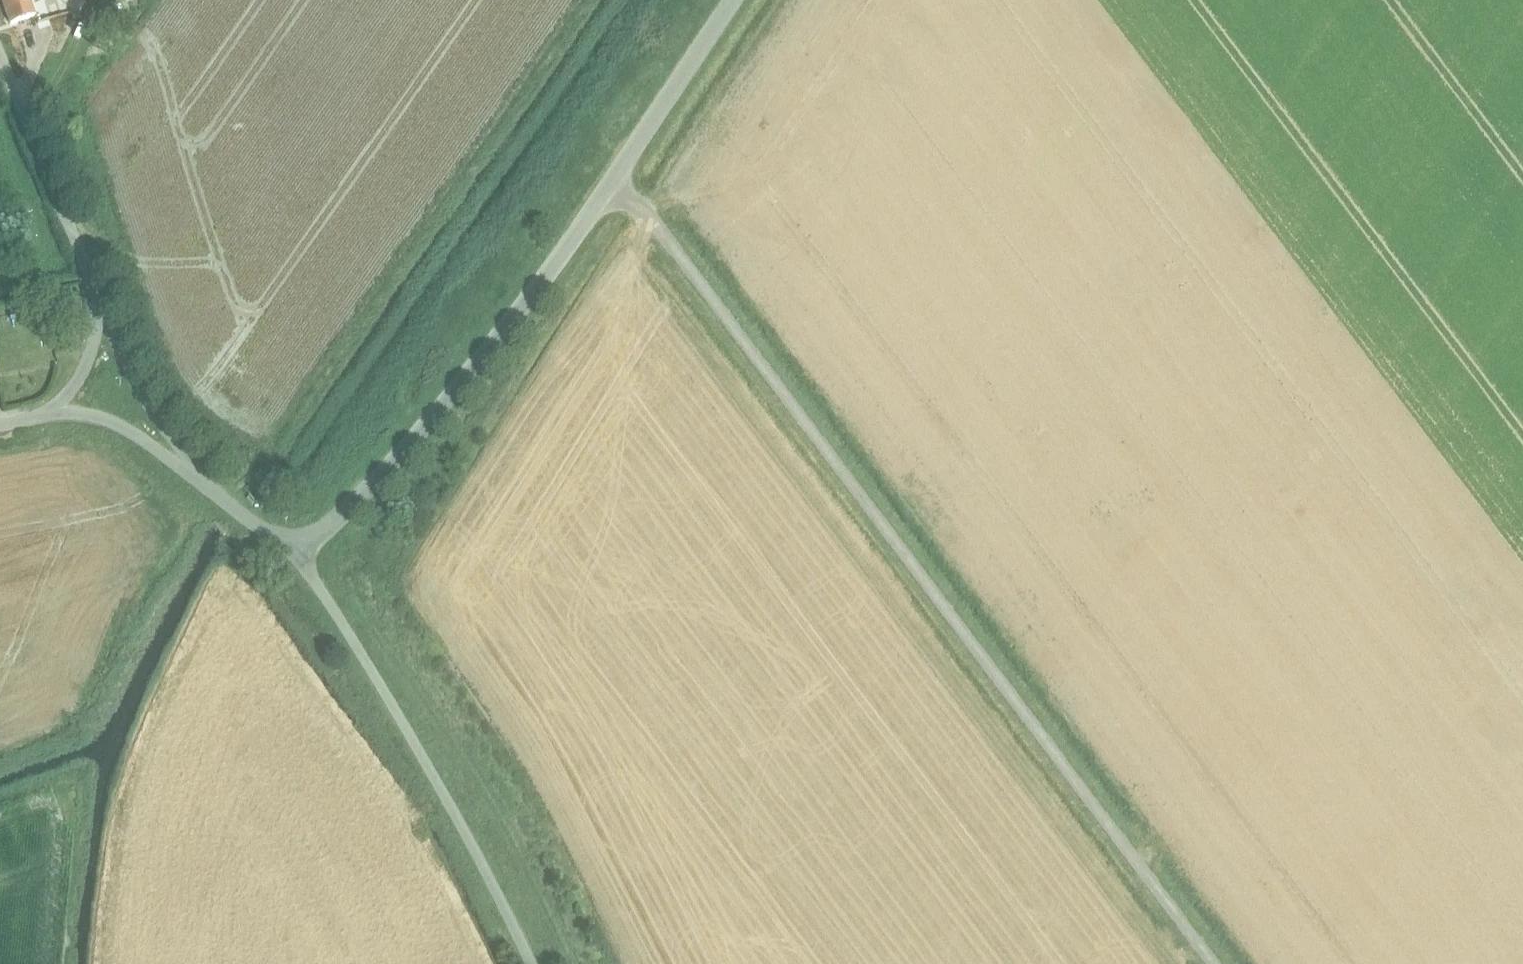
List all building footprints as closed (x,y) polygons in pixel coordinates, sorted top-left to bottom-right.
[(11,25),(36,16),(32,3),(39,0),(2,0),(11,25)] [(92,20),(107,30),(119,13),(104,3),(92,20)] [(51,293),(41,298),(47,313),(58,309),(51,293)]
